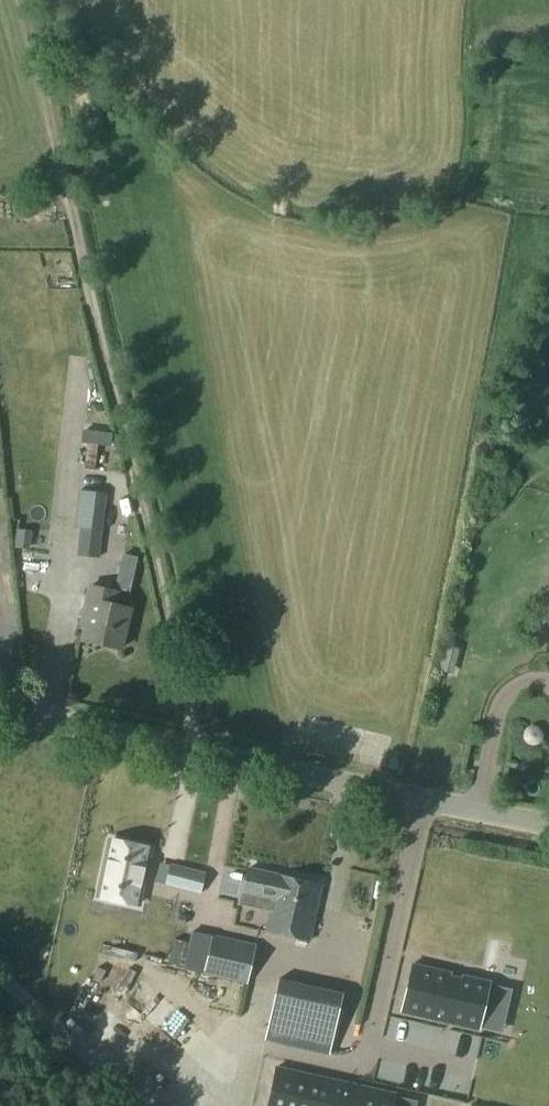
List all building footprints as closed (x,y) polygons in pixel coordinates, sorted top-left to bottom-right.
[(77,492),(71,531),(79,533),(76,558),(99,561),(105,494),(77,492)] [(15,547),(29,548),(31,531),(17,529),(15,547)] [(89,585),(81,624),(85,625),(82,639),(121,648),(130,608),(114,605),(117,592),(89,585)] [(137,905),(149,849),(110,840),(98,896),(137,905)] [(170,865),(166,886),(201,894),(206,873),(170,865)] [(245,871),(240,895),(270,902),(263,934),(307,944),(319,888),(245,871)] [(192,930),(183,969),(203,973),(203,974),(247,984),(256,946),(214,937),(214,935),(192,930)] [(149,999),(161,948),(91,932),(79,983),(149,999)] [(411,964),(401,1012),(478,1030),(489,982),(461,976),(460,979),(450,977),(451,973),(411,964)] [(265,1037),(328,1051),(342,988),(279,974),(265,1037)] [(276,1067),(267,1105),(392,1105),(394,1094),(276,1067)]
